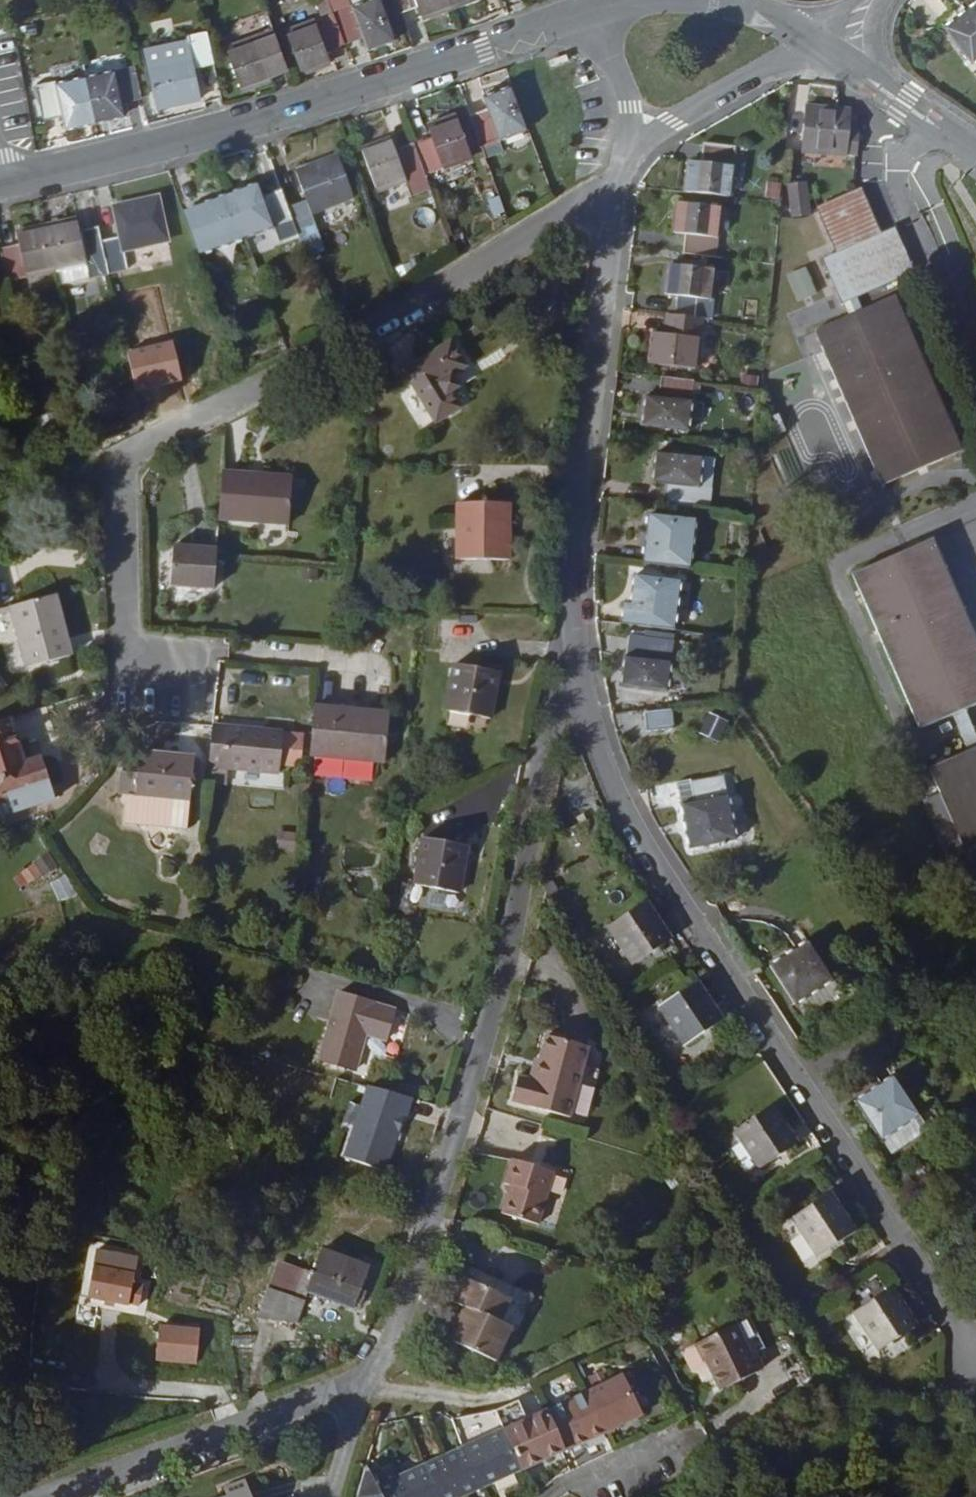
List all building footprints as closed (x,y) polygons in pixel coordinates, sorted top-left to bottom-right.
[(345,39),(363,32),(367,43),(395,33),(383,0),(355,0),(334,8),(345,39)] [(451,2),(450,0),(396,0),(399,7),(417,1),(422,13),(451,2)] [(975,56),(975,0),(942,26),(969,61),(975,56)] [(326,46),(345,39),(334,8),(288,25),(303,67),(330,57),(326,46)] [(266,63),(285,56),(273,25),(227,42),(243,84),(269,74),(266,63)] [(188,34),(189,38),(192,50),(149,60),(157,103),(201,93),(196,67),(215,63),(208,30),(188,34)] [(189,38),(146,47),(149,60),(192,50),(189,38)] [(126,110),(123,98),(143,94),(137,63),(87,73),(97,117),(126,110)] [(67,124),(97,117),(87,73),(38,84),(45,116),(64,111),(67,124)] [(500,133),(529,122),(513,80),(485,91),(489,102),(471,109),(487,151),(504,145),(500,133)] [(858,149),(860,125),(849,124),(851,106),(807,103),(804,147),(847,150),(847,148),(858,149)] [(433,131),(415,137),(426,168),(473,151),(456,108),(428,119),(433,131)] [(432,182),(426,168),(415,137),(397,144),(392,133),(364,143),(380,186),(407,175),(413,189),(432,182)] [(701,159),(689,157),(685,187),(731,192),(735,141),(703,138),(701,159)] [(288,199),(299,228),(308,251),(325,244),(313,207),(355,192),(338,150),(297,166),(306,192),(288,199)] [(264,191),(259,179),(231,190),(247,232),(275,222),(280,235),(299,228),(288,199),(283,183),(264,191)] [(806,214),(806,182),(789,182),(788,214),(806,214)] [(863,185),(820,203),(840,248),(826,254),(845,297),(847,297),(853,310),(818,326),(886,480),(965,444),(898,290),(864,305),(858,290),(914,266),(896,224),(882,231),(863,185)] [(201,250),(247,232),(231,190),(185,207),(201,250)] [(102,233),(108,256),(110,265),(128,261),(125,247),(168,237),(159,193),(115,203),(121,229),(102,233)] [(674,228),(686,229),(684,249),(717,253),(722,203),(677,199),(674,228)] [(108,256),(102,233),(100,224),(87,228),(85,220),(80,221),(79,217),(50,224),(60,267),(108,256)] [(10,279),(60,267),(50,224),(21,230),(22,242),(4,247),(10,279)] [(63,283),(111,272),(110,265),(108,256),(60,267),(63,283)] [(701,315),(710,316),(715,266),(671,261),(668,290),(680,291),(677,312),(701,315)] [(806,266),(786,273),(796,301),(816,294),(806,266)] [(652,359),(697,364),(701,315),(677,312),(669,311),(667,331),(655,330),(652,359)] [(452,375),(467,366),(454,340),(403,366),(430,418),(452,407),(446,393),(457,387),(452,375)] [(694,376),(662,373),(660,392),(649,391),(646,421),(689,425),(694,376)] [(776,433),(787,429),(781,413),(769,418),(776,433)] [(666,499),(714,504),(716,483),(701,482),(704,453),(660,448),(657,477),(668,478),(666,499)] [(704,453),(701,482),(716,483),(720,455),(704,453)] [(296,474),(226,468),(223,514),(292,519),(296,474)] [(461,507),(461,562),(513,563),(514,508),(461,507)] [(697,515),(652,510),(647,559),(691,564),(697,515)] [(857,570),(925,723),(975,701),(975,626),(936,535),(857,570)] [(217,584),(219,558),(221,540),(192,538),(192,543),(175,542),(172,580),(217,584)] [(635,600),(647,601),(645,622),(677,626),(683,576),(638,570),(635,600)] [(77,656),(64,597),(18,608),(33,667),(77,656)] [(626,682),(670,687),(676,638),(631,633),(626,682)] [(457,663),(450,708),(494,715),(501,670),(457,663)] [(394,712),(318,706),(314,755),(390,762),(394,712)] [(668,726),(666,707),(639,711),(642,729),(668,726)] [(715,734),(712,716),(693,719),(696,738),(715,734)] [(4,775),(8,790),(13,796),(52,785),(44,758),(30,762),(16,718),(0,723),(0,777),(4,775)] [(288,731),(216,724),(212,765),(285,772),(288,731)] [(934,763),(975,858),(975,744),(934,763)] [(193,829),(199,758),(145,753),(141,795),(132,794),(129,823),(193,829)] [(698,797),(686,800),(694,844),(739,836),(726,773),(694,779),(698,797)] [(0,777),(0,800),(11,797),(8,790),(4,775),(0,777)] [(694,777),(681,780),(684,800),(686,800),(698,797),(694,779),(694,777)] [(429,838),(422,880),(465,887),(472,845),(429,838)] [(639,962),(676,937),(651,900),(615,924),(639,962)] [(775,963),(799,1001),(836,976),(812,938),(775,963)] [(845,989),(836,976),(799,1001),(808,1014),(845,989)] [(665,1003),(690,1041),(727,1016),(702,979),(665,1003)] [(346,996),(328,1062),(362,1071),(372,1035),(392,1041),(400,1013),(379,1007),(380,1004),(346,996)] [(588,1115),(602,1063),(586,1060),(591,1042),(549,1030),(536,1073),(521,1070),(514,1094),(530,1098),(530,1100),(588,1115)] [(862,1098),(886,1135),(924,1110),(900,1073),(862,1098)] [(367,1090),(345,1162),(386,1175),(403,1120),(406,1120),(411,1103),(367,1090)] [(765,1164),(803,1139),(778,1102),(741,1127),(765,1164)] [(934,1125),(924,1110),(886,1135),(896,1149),(934,1125)] [(514,1181),(506,1209),(542,1220),(557,1168),(516,1156),(509,1179),(514,1181)] [(823,1253),(861,1228),(836,1190),(799,1215),(823,1253)] [(284,1268),(268,1314),(308,1317),(320,1286),(365,1301),(378,1261),(321,1242),(310,1276),(284,1268)] [(519,1283),(476,1264),(471,1275),(514,1294),(519,1283)] [(105,1310),(128,1317),(128,1314),(132,1302),(136,1285),(100,1274),(95,1291),(108,1295),(105,1310)] [(516,1321),(505,1316),(514,1294),(471,1275),(461,1299),(470,1303),(475,1305),(469,1320),(463,1318),(456,1337),(500,1356),(516,1321)] [(885,1347),(923,1322),(898,1284),(861,1309),(885,1347)] [(137,1303),(132,1302),(128,1314),(134,1316),(137,1303)] [(475,1305),(470,1303),(463,1318),(469,1320),(475,1305)] [(689,1350),(696,1366),(703,1368),(714,1362),(726,1384),(761,1366),(737,1320),(691,1343),(689,1350)] [(208,1334),(179,1332),(170,1335),(171,1356),(189,1357),(191,1382),(211,1381),(208,1334)] [(374,1454),(361,1496),(447,1496),(529,1455),(531,1458),(644,1400),(624,1362),(530,1408),(522,1392),(502,1402),(457,1410),(471,1438),(392,1476),(382,1457),(377,1460),(374,1454)] [(714,1362),(703,1368),(708,1377),(714,1376),(719,1388),(726,1384),(714,1362)] [(212,1496),(259,1496),(250,1473),(228,1481),(231,1490),(212,1496)]
